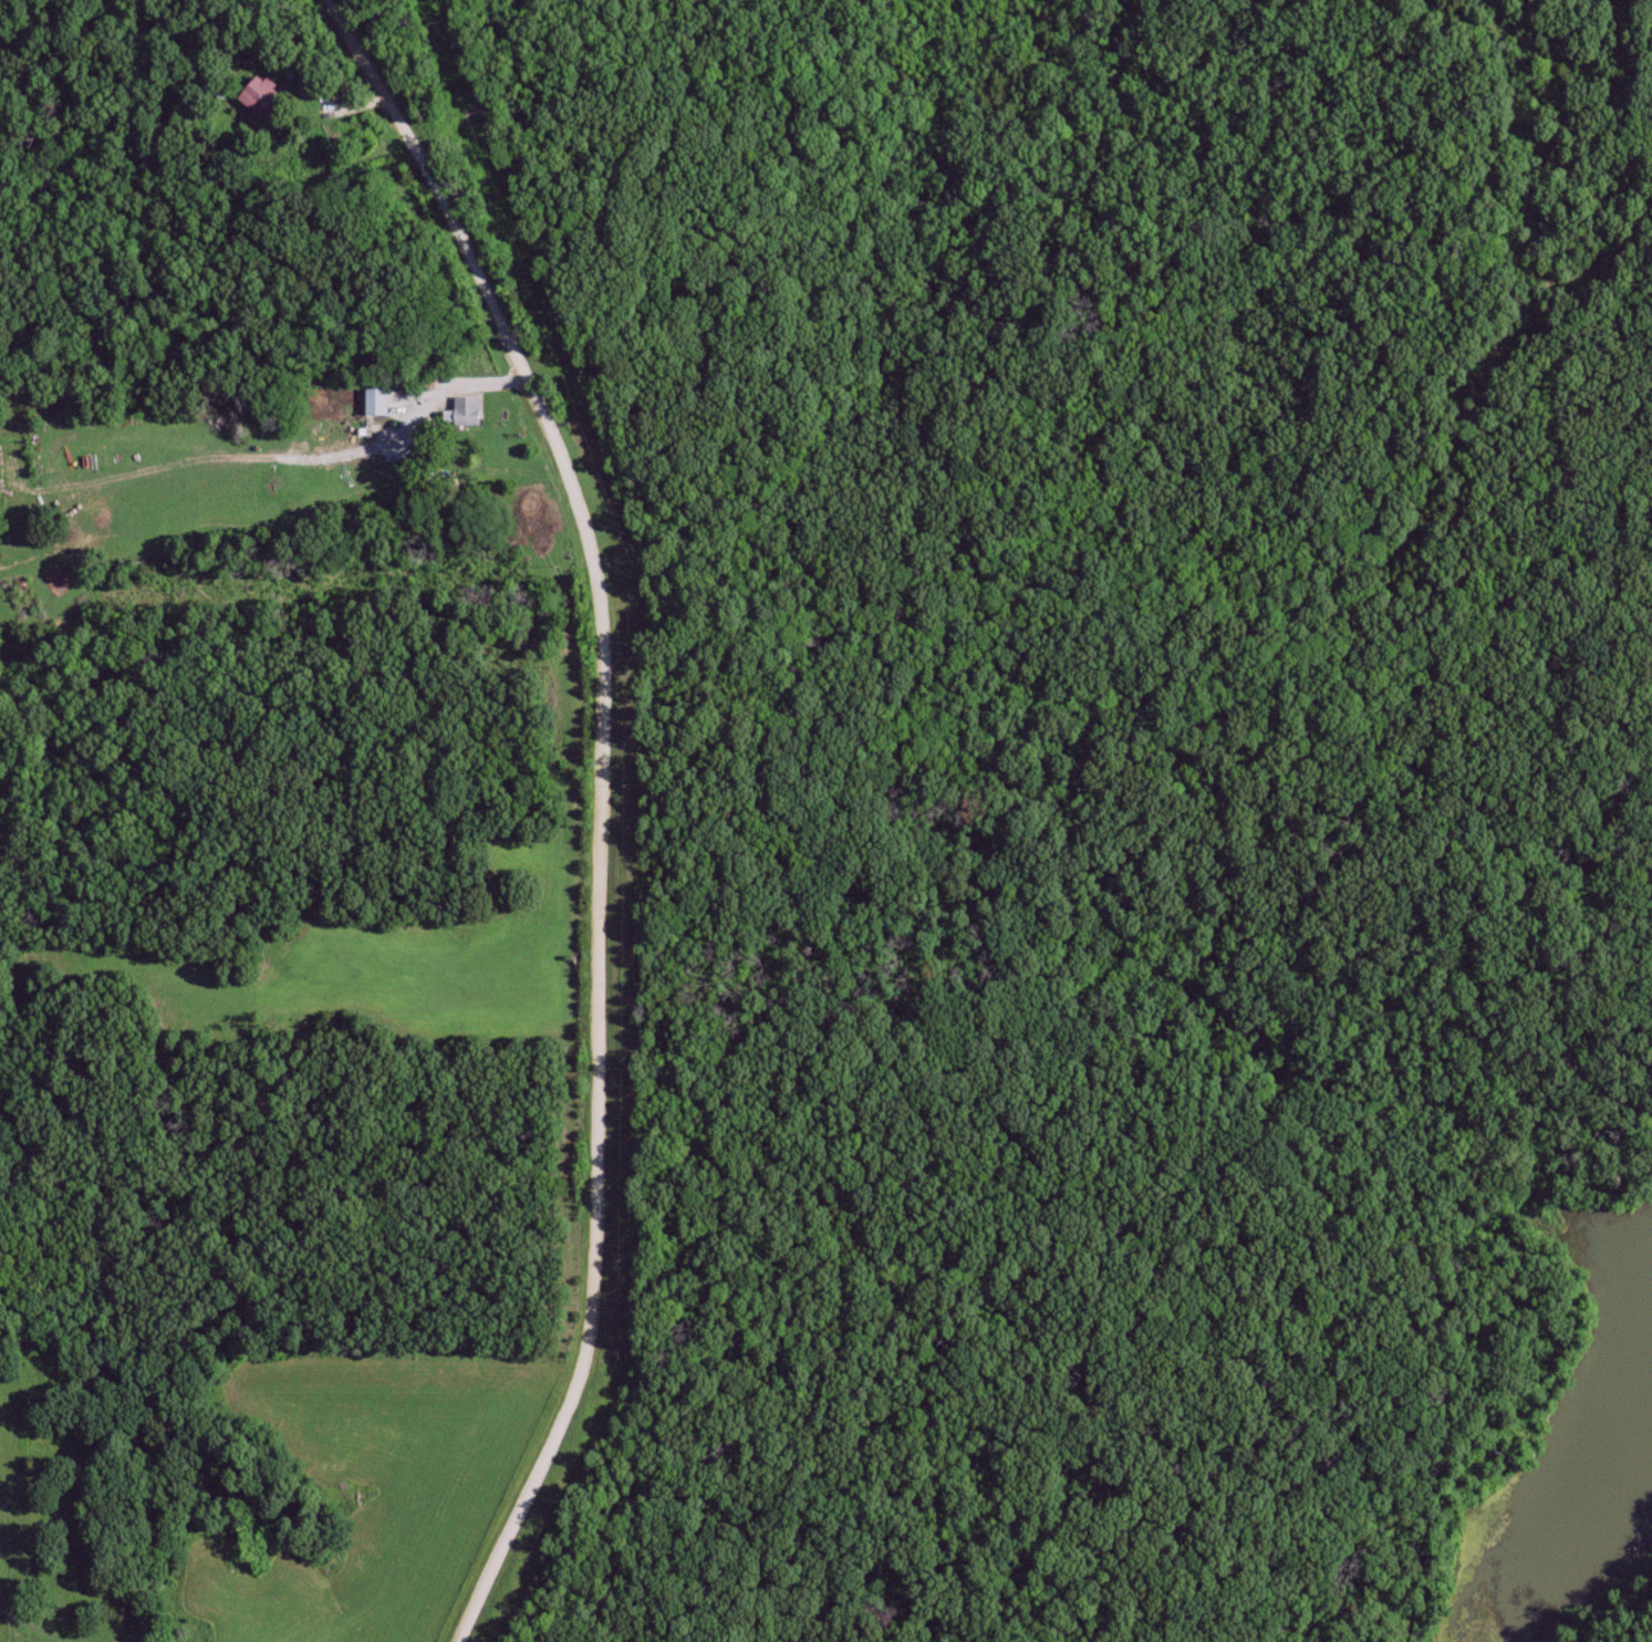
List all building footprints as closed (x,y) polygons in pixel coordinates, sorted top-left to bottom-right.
[(241,99),(264,120),(286,95),(263,74),(241,99)] [(390,388),(369,388),(369,417),(390,417),(390,388)] [(456,397),(456,426),(481,426),(481,397),(456,397)]
